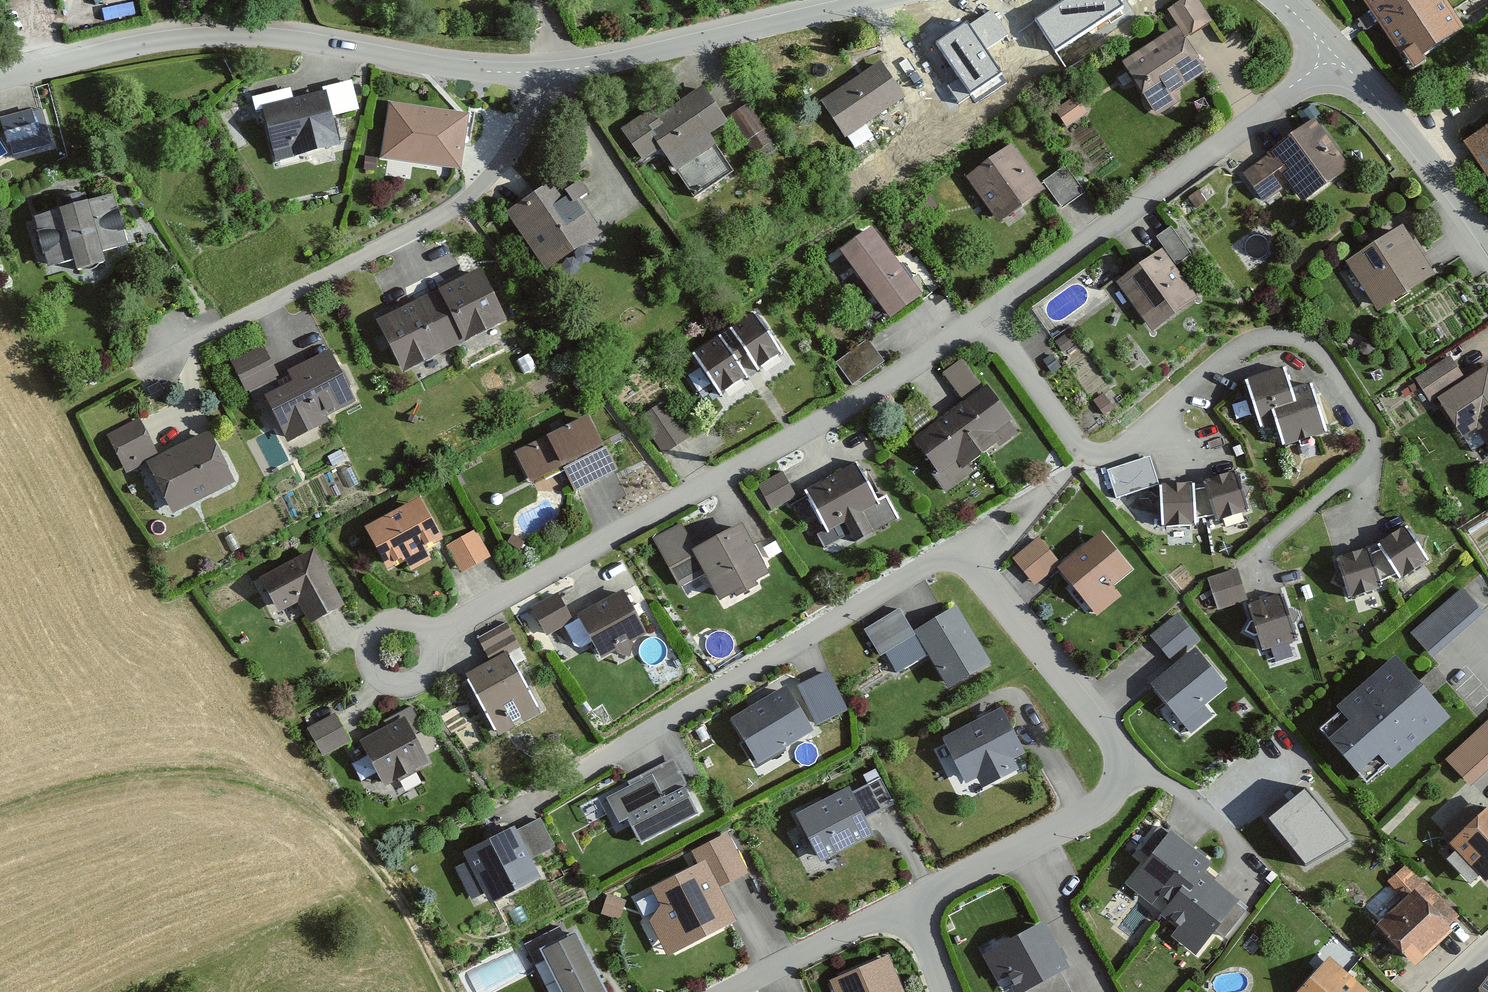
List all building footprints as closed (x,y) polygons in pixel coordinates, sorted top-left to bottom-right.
[(1034,19),(1054,51),(1124,8),(1119,0),(1065,0),(1034,19)] [(1396,65),(1453,28),(1435,0),(1354,0),(1396,65)] [(1007,82),(967,22),(936,42),(976,102),(1007,82)] [(1203,74),(1177,33),(1125,66),(1157,115),(1176,102),(1171,94),(1203,74)] [(901,101),(879,69),(825,105),(847,137),(901,101)] [(287,85),(247,97),(265,161),(331,142),(324,120),(355,111),(347,82),(290,98),(287,85)] [(725,128),(702,91),(654,121),(651,115),(624,132),(643,163),(661,152),(675,174),(713,150),(706,140),(725,128)] [(750,99),(733,109),(757,153),(774,144),(750,99)] [(463,111),(384,100),(376,157),(455,168),(463,111)] [(0,114),(0,152),(45,145),(39,108),(0,114)] [(1309,117),(1238,173),(1259,199),(1283,181),(1302,206),(1350,168),(1309,117)] [(1458,138),(1487,186),(1487,120),(1458,138)] [(1041,193),(1011,153),(971,182),(1000,222),(1041,193)] [(1057,201),(1083,191),(1071,161),(1045,171),(1057,201)] [(560,185),(511,218),(548,273),(596,240),(560,185)] [(106,197),(22,216),(35,268),(118,248),(106,197)] [(1398,225),(1338,263),(1370,313),(1430,275),(1398,225)] [(869,226),(831,250),(875,319),(913,294),(869,226)] [(1157,250),(1113,280),(1147,328),(1192,297),(1170,266),(1187,254),(1168,226),(1149,239),(1157,250)] [(473,268),(368,317),(393,371),(498,322),(473,268)] [(747,314),(683,353),(709,396),(774,358),(747,314)] [(863,340),(834,361),(848,382),(878,360),(863,340)] [(259,345),(226,359),(241,392),(274,377),(259,345)] [(324,348),(281,370),(287,384),(258,398),(280,442),(353,404),(324,348)] [(959,402),(906,438),(939,485),(1016,433),(963,356),(939,372),(959,402)] [(1417,378),(1468,454),(1480,445),(1487,457),(1487,369),(1487,367),(1460,385),(1444,360),(1417,378)] [(1282,365),(1239,378),(1253,424),(1266,420),(1276,451),(1321,437),(1303,382),(1289,386),(1282,365)] [(662,398),(631,418),(656,456),(687,436),(662,398)] [(583,416),(511,453),(526,482),(552,469),(565,495),(611,472),(583,416)] [(136,417),(104,433),(117,459),(132,451),(163,515),(226,484),(200,430),(153,452),(136,417)] [(1114,493),(1159,481),(1151,451),(1106,463),(1114,493)] [(849,464),(792,490),(820,550),(888,520),(879,500),(867,502),(849,464)] [(781,471),(753,484),(765,511),(794,499),(781,471)] [(1227,471),(1198,478),(1205,513),(1209,520),(1239,510),(1227,471)] [(1198,478),(1185,481),(1192,515),(1205,513),(1198,478)] [(1185,481),(1152,485),(1154,526),(1190,525),(1192,515),(1185,481)] [(417,498),(358,528),(376,562),(392,554),(401,572),(425,559),(421,550),(439,540),(417,498)] [(674,521),(647,534),(673,589),(700,575),(712,599),(759,577),(733,524),(687,546),(674,521)] [(1402,525),(1328,557),(1343,593),(1417,561),(1402,525)] [(1097,526),(1045,564),(1084,618),(1117,595),(1108,582),(1127,568),(1097,526)] [(472,530),(443,545),(457,572),(486,558),(472,530)] [(1045,564),(1026,537),(1004,557),(1029,585),(1045,564)] [(307,547),(247,578),(265,613),(293,599),(306,624),(338,607),(307,547)] [(1235,566),(1200,575),(1210,615),(1244,607),(1254,646),(1287,638),(1276,596),(1245,603),(1235,566)] [(1460,583),(1404,634),(1428,661),(1484,610),(1460,583)] [(615,587),(569,610),(596,661),(641,638),(615,587)] [(552,592),(525,604),(538,634),(565,622),(552,592)] [(894,611),(859,631),(874,658),(908,639),(938,693),(988,665),(955,607),(906,634),(894,611)] [(1177,612),(1146,635),(1165,661),(1196,639),(1177,612)] [(486,659),(460,673),(492,733),(532,712),(501,655),(514,648),(500,620),(473,634),(486,659)] [(1219,687),(1187,647),(1141,683),(1183,736),(1209,716),(1198,703),(1219,687)] [(1389,655),(1327,707),(1336,718),(1315,737),(1349,777),(1374,756),(1384,768),(1443,719),(1389,655)] [(819,664),(724,717),(749,762),(844,710),(819,664)] [(991,711),(933,740),(960,793),(1018,764),(991,711)] [(328,713),(299,729),(315,758),(344,742),(328,713)] [(1445,757),(1469,783),(1487,766),(1487,717),(1445,757)] [(401,718),(348,742),(369,789),(423,764),(401,718)] [(671,758),(599,794),(613,822),(618,819),(631,844),(697,811),(671,758)] [(878,772),(790,814),(812,861),(864,836),(857,821),(893,804),(878,772)] [(1346,832),(1306,780),(1266,810),(1307,855),(1346,832)] [(1442,842),(1479,880),(1487,871),(1487,805),(1484,801),(1442,842)] [(530,816),(453,852),(459,864),(449,869),(469,912),(532,883),(521,859),(545,849),(530,816)] [(1211,862),(1166,827),(1121,884),(1177,927),(1168,938),(1194,959),(1238,903),(1201,874),(1211,862)] [(690,866),(642,888),(651,909),(642,921),(660,961),(735,927),(717,887),(748,873),(727,828),(682,849),(690,866)] [(1379,882),(1394,899),(1366,925),(1405,967),(1456,919),(1402,861),(1379,882)] [(621,899),(601,893),(595,914),(615,920),(621,899)] [(1020,991),(1060,991),(1074,985),(1041,921),(982,951),(1003,991),(1016,991),(1019,990),(1020,991)] [(530,952),(550,991),(597,991),(568,934),(530,952)] [(1323,954),(1290,991),(1368,991),(1323,954)] [(887,955),(833,978),(839,991),(903,991),(887,955)] [(1476,991),(1487,991),(1487,976),(1476,991)]
